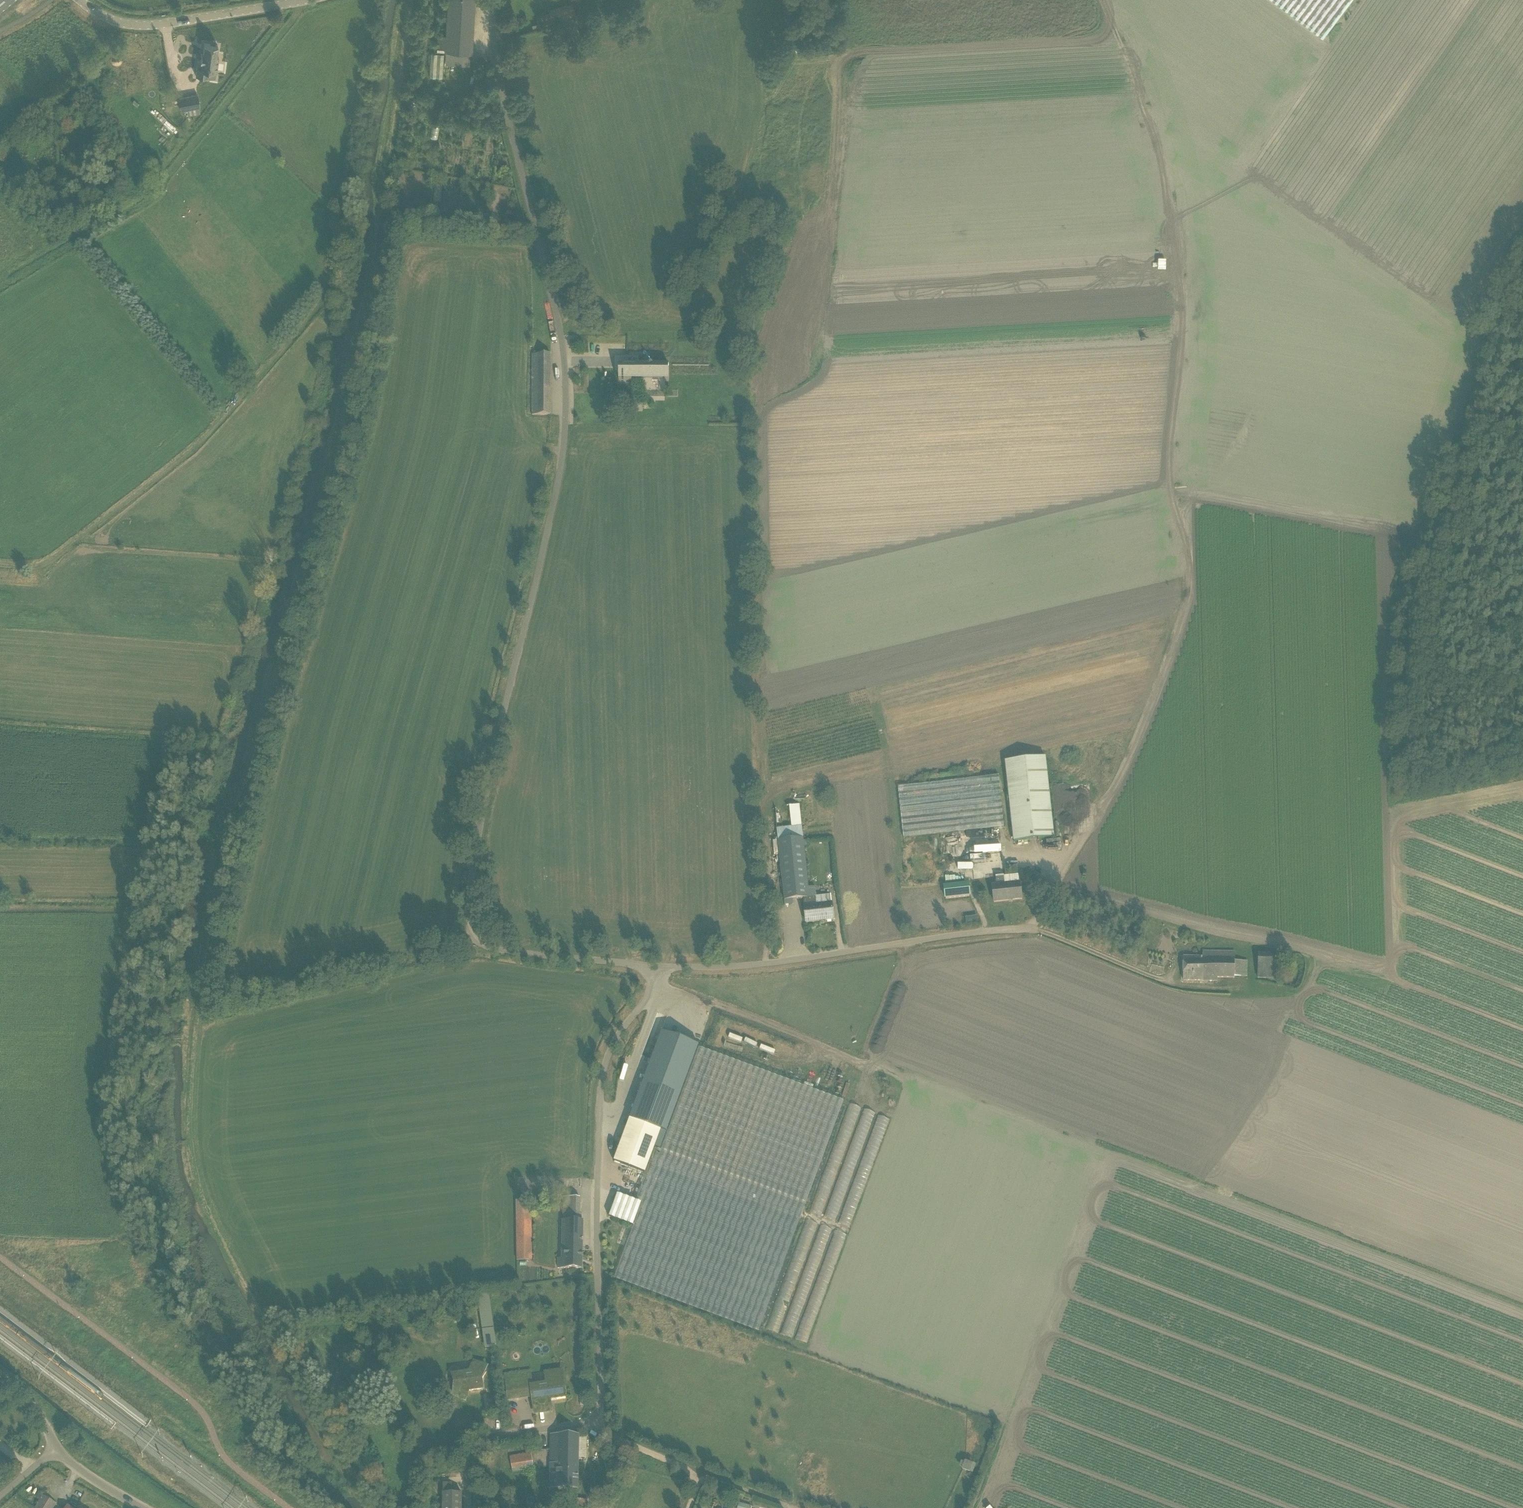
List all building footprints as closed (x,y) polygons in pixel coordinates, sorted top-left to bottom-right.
[(470,65),(470,53),(473,54),(476,0),(448,0),(446,35),(438,35),(437,48),(446,49),(446,52),(445,65),(469,66),(470,65)] [(1323,38),(1352,0),(1273,0),(1323,38)] [(198,63),(196,79),(207,80),(208,73),(217,74),(219,58),(217,58),(218,48),(205,46),(204,56),(202,56),(201,63),(198,63)] [(444,76),(444,52),(430,52),(429,76),(444,76)] [(418,101),(428,93),(421,86),(412,94),(418,101)] [(200,107),(198,95),(179,98),(181,111),(200,107)] [(470,95),(465,101),(469,104),(473,98),(470,95)] [(437,137),(439,122),(434,121),(431,137),(437,137)] [(539,392),(539,400),(550,400),(551,354),(533,354),(532,392),(539,392)] [(619,362),(619,378),(632,378),(631,375),(662,374),(662,361),(619,362)] [(1005,762),(1014,842),(1054,837),(1046,758),(1005,762)] [(999,775),(899,786),(904,838),(1004,827),(999,775)] [(834,919),(832,903),(831,895),(816,896),(815,887),(811,887),(811,890),(808,890),(803,838),(801,826),(799,805),(790,806),(792,827),(777,828),(778,841),(785,904),(793,903),(793,899),(803,898),(804,906),(806,922),(834,919)] [(992,885),(994,902),(1022,899),(1020,883),(1005,884),(1004,875),(995,876),(996,884),(992,885)] [(946,899),(970,896),(968,883),(944,885),(946,899)] [(1183,980),(1218,982),(1218,978),(1235,978),(1235,977),(1248,976),(1248,961),(1235,961),(1235,951),(1203,951),(1203,957),(1184,957),(1183,980)] [(1276,953),(1257,953),(1257,961),(1268,961),(1268,966),(1277,966),(1276,953)] [(661,1130),(667,1132),(698,1048),(698,1046),(662,1033),(661,1034),(630,1119),(661,1130)] [(844,1101),(699,1048),(661,1150),(654,1148),(654,1147),(661,1130),(630,1119),(614,1162),(645,1173),(649,1163),(650,1163),(636,1201),(617,1194),(609,1217),(633,1226),(614,1279),(760,1333),(830,1139),(844,1101)] [(831,1202),(858,1105),(847,1102),(820,1199),(831,1202)] [(880,1137),(883,1138),(890,1118),(880,1115),(876,1125),(883,1128),(880,1137)] [(661,1130),(654,1147),(660,1149),(667,1132),(661,1130)] [(532,1200),(516,1200),(517,1260),(533,1260),(532,1200)] [(566,1259),(566,1268),(582,1269),(583,1221),(581,1221),(581,1213),(563,1213),(562,1259),(566,1259)] [(780,1333),(816,1223),(807,1220),(781,1297),(778,1297),(768,1329),(780,1333)] [(819,1234),(829,1237),(832,1228),(822,1225),(819,1234)] [(782,1333),(793,1337),(814,1278),(811,1277),(806,1290),(802,1300),(801,1299),(794,1317),(789,1315),(782,1333)] [(484,1347),(497,1346),(490,1292),(477,1294),(484,1347)] [(816,1304),(811,1318),(805,1316),(797,1339),(807,1342),(821,1305),(816,1304)] [(486,1366),(474,1361),(470,1372),(458,1374),(459,1383),(454,1395),(465,1400),(469,1391),(482,1389),(481,1380),(486,1366)] [(532,1386),(535,1411),(551,1409),(550,1400),(566,1398),(562,1373),(546,1375),(547,1384),(532,1386)] [(579,1450),(579,1435),(551,1435),(550,1464),(556,1464),(556,1490),(578,1490),(579,1458),(579,1450)] [(587,1458),(587,1450),(579,1450),(579,1458),(587,1458)] [(526,1455),(510,1457),(513,1473),(528,1470),(526,1455)] [(973,1465),(966,1462),(964,1461),(964,1463),(961,1462),(959,1467),(962,1468),(961,1470),(963,1470),(970,1473),(973,1466),(973,1465)] [(462,1493),(443,1493),(443,1507),(462,1507),(462,1493)] [(56,1504),(42,1496),(35,1507),(53,1507),(56,1504)]
